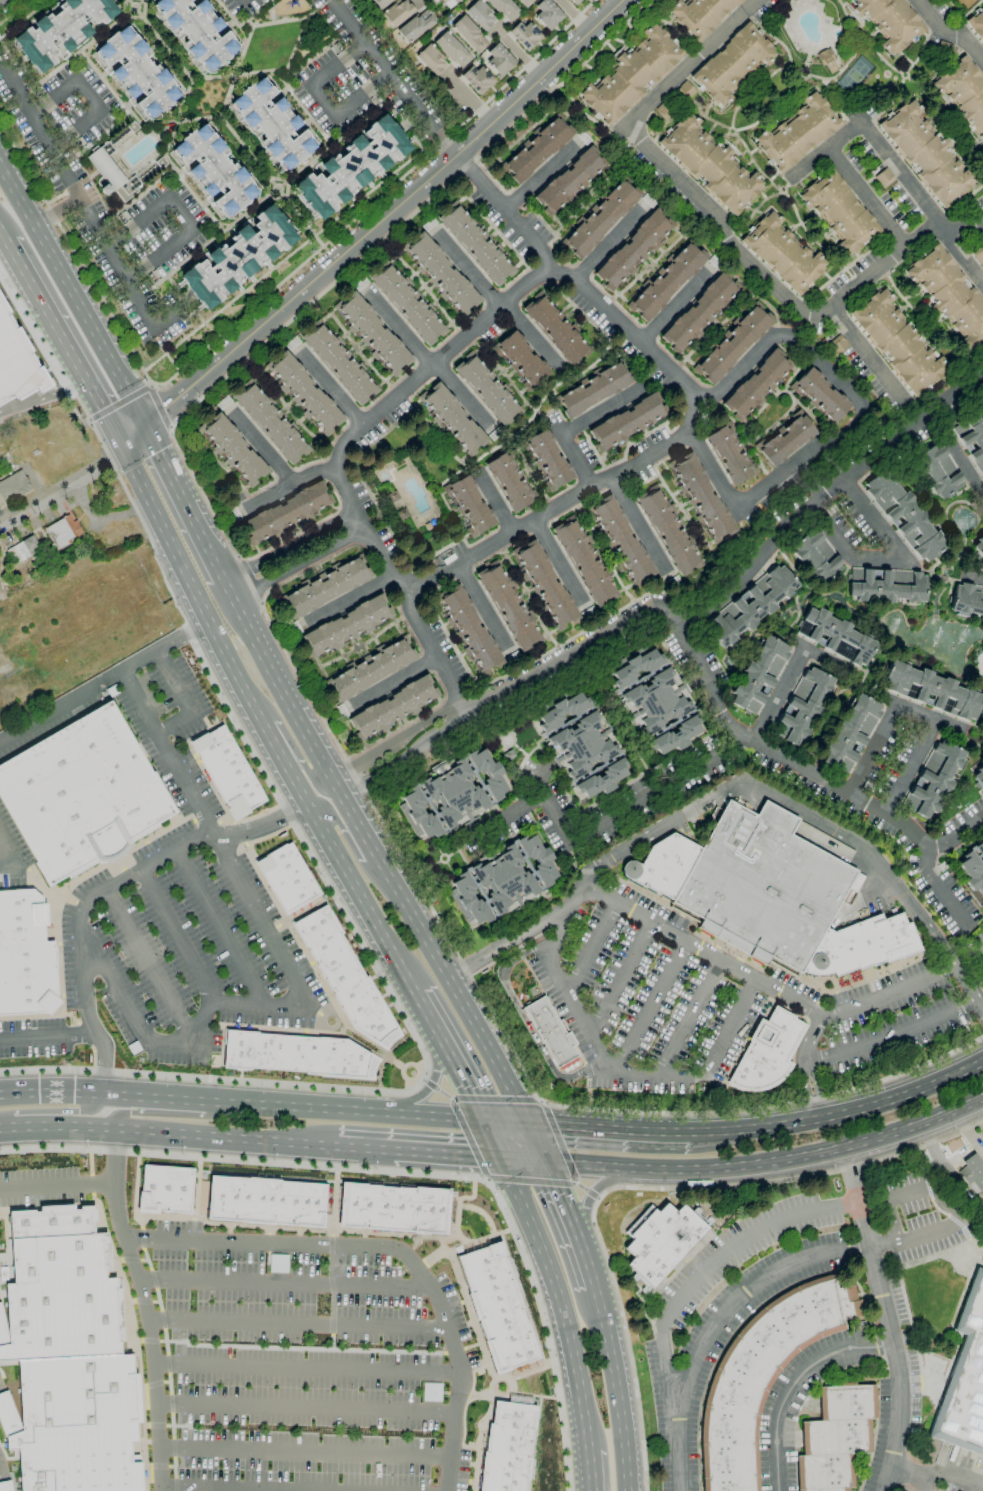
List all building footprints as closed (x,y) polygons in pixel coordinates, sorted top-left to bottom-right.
[(62,1),(63,0),(111,0),(112,1),(111,2),(119,12),(103,24),(99,20),(94,24),(90,19),(86,23),(93,32),(84,39),(82,36),(73,44),(75,46),(66,53),(59,45),(60,44),(59,42),(53,47),(58,53),(53,57),(56,61),(40,74),(33,64),(32,66),(19,50),(20,49),(13,39),(29,27),(32,31),(36,28),(33,24),(42,16),(44,18),(49,13),(52,17),(61,10),(58,7),(63,2),(62,1)] [(154,3),(158,0),(191,0),(189,2),(194,8),(195,7),(194,6),(202,0),(204,0),(210,8),(208,9),(215,18),(217,17),(224,26),(215,33),(214,32),(213,33),(218,39),(227,31),(239,46),(237,48),(238,49),(229,55),(230,56),(218,67),(217,65),(209,72),(208,71),(206,72),(195,59),(194,59),(187,49),(188,48),(184,44),(185,44),(184,43),(188,40),(181,30),(177,34),(173,29),(171,30),(163,20),(164,20),(153,6),(155,5),(154,3)] [(381,10),(373,0),(393,0),(381,10)] [(393,3),(397,0),(399,0),(401,2),(404,0),(406,0),(409,4),(410,3),(416,11),(394,28),(382,13),(383,12),(383,11),(385,9),(385,10),(394,3),(393,3)] [(444,3),(442,0),(459,0),(460,1),(458,2),(449,9),(444,2),(444,3)] [(465,11),(477,0),(482,0),(483,1),(482,2),(488,8),(489,8),(494,13),(491,16),(495,20),(491,24),(492,25),(490,27),(489,26),(486,29),(487,30),(484,32),(465,11)] [(500,16),(486,0),(509,0),(521,12),(510,23),(502,14),(500,16)] [(526,8),(518,0),(535,0),(526,8)] [(535,6),(542,0),(550,0),(565,16),(558,23),(557,22),(556,23),(557,24),(549,32),(539,21),(538,22),(536,20),(537,19),(535,16),(540,11),(535,6)] [(672,4),(677,0),(679,0),(685,6),(691,1),(690,0),(742,0),(735,7),(734,6),(728,12),(721,19),(720,19),(715,24),(716,25),(697,44),(691,38),(693,36),(682,24),(680,26),(674,19),(675,17),(668,11),(674,6),(672,4)] [(855,6),(850,0),(905,0),(909,5),(907,7),(908,8),(909,8),(926,29),(919,35),(918,33),(910,39),(912,41),(895,54),(894,52),(890,55),(886,49),(885,50),(884,49),(883,49),(880,44),(885,40),(880,34),(879,35),(873,27),(874,26),(869,19),(866,21),(863,16),(862,14),(859,16),(852,8),(855,6)] [(409,44),(408,42),(407,43),(396,30),(417,14),(418,15),(428,8),(437,20),(410,41),(411,42),(409,44)] [(972,18),(982,10),(982,44),(978,38),(964,21),(971,16),(972,18)] [(477,54),(454,29),(453,30),(451,28),(452,27),(452,26),(463,15),(481,33),(480,35),(488,44),(477,54)] [(721,107),(718,103),(716,105),(702,91),(704,89),(696,81),(695,82),(690,77),(709,58),(710,59),(718,52),(719,53),(723,48),(723,47),(729,41),(728,40),(733,36),(732,35),(739,29),(748,21),(753,27),(752,28),(760,38),(762,36),(773,47),(771,49),(776,55),(771,60),(770,61),(771,63),(767,66),(762,61),(756,67),(750,74),(749,72),(738,83),(738,84),(731,90),(729,88),(726,91),(733,99),(729,102),(728,101),(727,103),(726,102),(721,107)] [(527,52),(508,32),(519,22),(524,27),(529,22),(531,25),(532,24),(534,26),(533,27),(544,38),(542,40),(541,39),(537,43),(538,43),(536,46),(534,44),(533,45),(534,46),(531,48),(531,47),(529,50),(527,52)] [(607,127),(602,122),(603,120),(592,108),(590,109),(581,99),(582,98),(579,94),(584,89),(583,87),(588,82),(595,90),(601,84),(598,81),(605,75),(608,78),(614,72),(612,70),(616,66),(615,64),(617,62),(615,60),(622,52),(624,55),(626,53),(628,55),(633,50),(635,52),(638,49),(636,46),(643,39),(645,42),(648,39),(641,32),(647,27),(648,29),(654,23),(657,27),(658,25),(662,29),(668,36),(667,37),(678,49),(680,48),(685,53),(673,64),(674,66),(630,108),(627,106),(626,107),(628,108),(607,127)] [(148,119),(135,104),(145,96),(140,91),(139,91),(140,92),(131,100),(124,91),(126,89),(119,80),(117,82),(110,73),(119,66),(120,67),(121,66),(116,60),(107,67),(101,61),(102,61),(94,52),(104,43),(104,42),(116,32),(118,34),(128,26),(147,49),(145,50),(150,56),(147,58),(154,67),(157,64),(161,70),(162,69),(171,78),(169,79),(181,92),(179,94),(180,95),(171,102),(172,103),(167,107),(168,109),(166,110),(165,109),(159,113),(158,112),(150,119),(149,117),(148,119)] [(461,69),(453,60),(451,61),(433,43),(446,30),(447,31),(449,33),(448,34),(472,58),(461,69)] [(948,58),(935,53),(940,41),(945,43),(953,46),(948,58)] [(499,76),(491,67),(490,68),(488,66),(489,65),(486,62),(491,58),(487,52),(497,42),(516,62),(506,72),(505,70),(499,76)] [(435,77),(415,56),(430,43),(431,44),(432,44),(433,46),(439,53),(440,52),(445,58),(442,61),(445,64),(440,68),(442,70),(440,72),(440,71),(437,74),(437,75),(435,77)] [(830,74),(825,65),(823,67),(816,56),(818,54),(826,49),(827,50),(830,48),(834,55),(833,56),(835,60),(832,61),(837,70),(830,74)] [(972,64),(982,78),(982,142),(978,136),(979,136),(973,129),(971,130),(967,126),(968,125),(966,124),(964,126),(957,118),(962,114),(961,113),(958,115),(954,109),(957,107),(953,103),(952,103),(946,96),(947,95),(944,92),(939,97),(935,91),(934,89),(935,89),(931,84),(939,78),(937,76),(945,70),(947,71),(951,68),(948,65),(952,62),(955,65),(959,62),(958,60),(964,55),(971,65),(972,64)] [(479,96),(460,76),(471,66),(476,71),(481,66),(484,68),(486,70),(485,71),(496,81),(488,89),(487,88),(486,89),(479,96)] [(283,171),(272,157),(264,148),(265,146),(262,142),(261,141),(265,138),(258,129),(255,132),(250,127),(249,128),(241,119),(241,118),(237,113),(238,113),(231,104),(233,103),(232,102),(240,95),(239,94),(252,84),(253,85),(261,78),(262,80),(264,78),(276,93),(266,100),(271,106),(272,106),(271,104),(280,97),(287,106),(285,108),(292,117),(294,115),(301,124),(293,131),(291,130),(290,131),(295,137),(304,129),(317,144),(315,146),(316,147),(307,154),(308,155),(295,165),(295,164),(286,171),(285,169),(283,171)] [(686,101),(675,91),(685,81),(696,91),(686,101)] [(780,174),(775,168),(776,167),(767,154),(764,156),(755,144),(757,143),(754,139),(760,134),(759,133),(765,128),(771,136),(777,131),(775,128),(782,122),(785,125),(796,115),(794,112),(802,106),(804,109),(807,107),(801,100),(807,95),(808,97),(814,92),(817,95),(819,94),(827,105),(826,107),(836,119),(837,118),(843,124),(821,141),(820,141),(813,146),(807,152),(807,151),(800,157),(801,158),(780,174)] [(666,121),(655,110),(667,99),(677,110),(666,121)] [(943,209),(930,193),(931,193),(928,190),(927,191),(915,175),(916,174),(909,165),(907,166),(894,149),(896,147),(895,147),(890,141),(890,142),(877,125),(884,120),(885,121),(889,118),(886,115),(890,112),(893,115),(897,112),(896,110),(904,104),(905,105),(913,100),(917,104),(918,104),(919,106),(920,105),(924,110),(918,115),(922,121),(924,120),(930,128),(929,128),(934,135),(937,133),(942,139),(944,137),(951,146),(947,149),(948,151),(950,149),(953,154),(951,156),(954,161),(956,160),(962,168),(961,169),(963,172),(969,167),(973,171),(972,172),(973,173),(972,174),(976,180),(972,183),(974,185),(970,187),(958,197),(957,196),(949,202),(950,204),(943,209)] [(517,185),(510,177),(509,178),(499,167),(503,163),(504,164),(510,159),(509,158),(512,156),(520,149),(522,148),(525,151),(530,146),(528,143),(527,142),(529,141),(535,136),(537,137),(538,136),(536,134),(545,126),(545,127),(547,125),(546,125),(549,122),(549,123),(555,118),(553,117),(558,112),(565,120),(562,122),(566,127),(568,125),(575,132),(569,137),(570,138),(565,143),(564,142),(562,144),(562,145),(556,150),(531,173),(528,176),(523,181),(522,180),(517,185)] [(735,217),(723,206),(722,206),(703,187),(704,186),(694,178),(693,179),(677,164),(679,162),(678,162),(673,157),(672,158),(657,143),(663,137),(665,139),(668,135),(665,132),(668,128),(672,131),(675,127),(674,126),(681,118),(682,119),(689,113),(694,118),(694,117),(696,118),(697,118),(701,122),(696,127),(702,132),(703,131),(710,138),(709,139),(715,145),(718,143),(724,148),(725,146),(733,153),(730,156),(732,158),(733,157),(737,161),(735,163),(739,167),(740,166),(747,173),(746,174),(749,177),(754,172),(758,176),(757,176),(759,178),(758,179),(763,184),(760,187),(762,188),(758,192),(758,191),(751,199),(747,203),(746,202),(739,209),(741,211),(735,217)] [(321,221),(313,211),(312,212),(300,196),(301,196),(293,186),(309,173),(312,178),(318,173),(322,179),(327,175),(319,166),(329,158),(331,160),(334,157),(333,156),(336,154),(338,156),(336,157),(338,159),(348,151),(346,150),(345,151),(343,148),(346,146),(347,147),(350,145),(348,142),(358,135),(366,145),(371,141),(368,137),(367,138),(362,133),(369,128),(368,127),(384,114),(392,124),(393,123),(405,138),(404,139),(411,149),(396,161),(394,160),(390,163),(392,164),(382,172),(377,166),(368,174),(372,179),(359,189),(355,184),(346,191),(350,197),(340,205),(339,204),(335,207),(336,208),(331,212),(332,212),(321,221)] [(132,133),(127,126),(132,122),(133,123),(134,122),(139,128),(132,133)] [(225,217),(213,203),(222,195),(217,189),(216,190),(217,191),(209,198),(201,189),(203,187),(196,179),(195,180),(187,171),(196,164),(197,165),(198,164),(193,158),(184,165),(171,150),(182,141),(181,140),(194,130),(196,133),(206,124),(224,147),(223,149),(227,154),(225,156),(232,164),(234,163),(238,168),(240,167),(248,177),(247,177),(258,191),(256,192),(257,193),(249,200),(249,201),(237,211),(236,210),(228,217),(227,216),(225,217)] [(124,203),(114,190),(113,191),(110,188),(109,188),(111,191),(104,196),(99,189),(102,187),(101,186),(100,186),(99,185),(99,184),(98,184),(98,183),(98,182),(98,181),(98,180),(99,179),(99,178),(100,178),(101,178),(101,177),(86,158),(93,152),(91,150),(96,146),(98,149),(108,142),(115,151),(108,156),(127,181),(134,175),(141,184),(136,189),(138,192),(124,203)] [(549,217),(543,210),(546,208),(542,203),(540,205),(533,197),(546,186),(545,185),(552,179),(552,180),(557,175),(558,176),(565,169),(567,172),(571,168),(569,166),(577,159),(576,158),(591,145),(598,153),(595,155),(599,159),(602,156),(609,163),(603,169),(602,168),(587,181),(589,183),(578,193),(579,194),(570,203),(567,200),(562,204),(554,211),(555,212),(549,217)] [(160,169),(155,162),(162,157),(167,164),(160,169)] [(883,189),(874,177),(886,167),(891,174),(891,175),(895,180),(883,189)] [(846,256),(841,250),(840,251),(839,250),(839,251),(835,246),(840,242),(835,235),(834,236),(828,228),(830,227),(820,216),(819,217),(813,209),(814,208),(812,205),(806,210),(802,205),(803,204),(801,202),(802,201),(798,197),(806,190),(805,189),(813,183),(814,184),(818,181),(815,177),(820,174),(822,178),(826,175),(825,173),(831,168),(848,189),(847,190),(851,195),(850,195),(857,204),(858,204),(863,210),(864,209),(868,214),(869,214),(874,221),(881,231),(875,236),(873,234),(865,240),(867,242),(862,246),(855,252),(851,255),(849,253),(846,256)] [(579,260),(571,253),(573,251),(570,247),(566,250),(559,243),(563,239),(564,241),(573,231),(581,222),(583,224),(584,222),(583,221),(590,213),(588,211),(593,205),(595,207),(611,190),(612,190),(621,181),(619,180),(624,175),(628,178),(627,179),(642,194),(637,199),(638,200),(633,205),(632,204),(630,206),(631,207),(625,213),(597,242),(592,248),(591,247),(588,250),(589,251),(584,256),(584,255),(579,260)] [(496,288),(491,282),(490,283),(486,278),(487,277),(485,275),(484,275),(478,268),(479,268),(475,263),(475,262),(469,254),(471,252),(467,248),(465,250),(459,242),(458,243),(454,238),(453,239),(447,232),(448,232),(445,229),(444,230),(440,224),(441,223),(436,218),(444,212),(446,215),(453,209),(449,205),(456,200),(461,206),(459,208),(466,216),(467,215),(471,220),(474,217),(480,225),(477,228),(481,232),(483,231),(490,239),(488,241),(493,247),(497,243),(503,251),(499,254),(510,267),(511,265),(517,272),(509,278),(507,275),(502,279),(504,281),(496,288)] [(207,311),(200,301),(199,302),(186,286),(187,285),(180,276),(195,263),(197,265),(203,260),(207,265),(206,266),(209,270),(213,266),(205,256),(215,248),(217,250),(221,247),(220,246),(222,244),(224,247),(223,248),(224,250),(234,242),(233,240),(232,241),(229,238),(232,236),(233,238),(236,235),(235,233),(245,224),(253,234),(257,231),(253,225),(258,221),(255,217),(270,204),(278,214),(279,213),(291,228),(290,229),(298,239),(282,251),(278,247),(274,250),(278,254),(268,262),(267,260),(263,263),(264,264),(261,266),(259,264),(261,262),(259,260),(254,264),(258,269),(245,279),(242,274),(238,278),(239,280),(240,279),(242,281),(240,283),(239,283),(235,286),(237,288),(227,295),(223,291),(219,294),(223,298),(207,311)] [(611,292),(604,286),(602,288),(599,285),(601,282),(605,285),(607,283),(602,279),(600,281),(593,274),(605,261),(605,260),(611,254),(611,255),(616,250),(617,251),(623,244),(625,246),(630,241),(628,239),(635,232),(634,231),(638,227),(637,226),(643,219),(644,220),(656,207),(663,215),(662,217),(666,221),(669,217),(676,224),(670,230),(672,232),(667,237),(663,234),(657,241),(659,244),(653,250),(651,248),(645,254),(648,256),(641,263),(640,263),(635,269),(637,271),(631,277),(629,276),(626,279),(624,277),(621,279),(624,281),(617,289),(616,287),(611,292)] [(798,297),(788,287),(789,287),(784,283),(778,278),(779,277),(760,259),(759,260),(740,241),(745,235),(747,236),(758,225),(756,224),(763,216),(765,218),(771,211),(776,215),(777,214),(783,219),(778,225),(784,230),(785,230),(792,236),(791,237),(802,248),(804,246),(810,253),(810,254),(812,257),(817,252),(820,255),(820,256),(822,257),(821,258),(826,263),(823,267),(825,268),(819,274),(815,277),(816,278),(811,283),(809,282),(802,289),(804,291),(798,297)] [(439,251),(464,280),(470,286),(469,287),(472,290),(473,289),(478,294),(477,295),(481,300),(473,307),(472,305),(466,310),(469,313),(463,318),(458,313),(459,312),(451,303),(447,299),(444,302),(438,295),(441,292),(440,290),(438,292),(427,279),(429,278),(424,272),(421,275),(415,268),(418,266),(414,261),(415,260),(407,251),(405,252),(401,247),(405,243),(408,246),(415,239),(414,238),(421,231),(426,237),(427,236),(432,241),(430,242),(433,244),(439,251)] [(643,289),(640,286),(647,279),(650,283),(656,276),(654,274),(661,267),(663,269),(668,263),(665,260),(671,254),(673,256),(678,252),(678,253),(687,244),(686,242),(690,238),(697,244),(694,247),(698,251),(700,250),(708,257),(703,262),(704,262),(699,267),(698,267),(696,269),(696,270),(691,276),(692,277),(664,306),(663,305),(658,311),(657,311),(654,313),(656,315),(651,320),(650,318),(645,323),(637,316),(639,314),(635,310),(632,313),(625,306),(629,302),(631,303),(640,294),(639,293),(643,289)] [(974,287),(982,299),(982,340),(982,344),(971,352),(970,350),(967,352),(963,347),(962,348),(957,342),(963,338),(958,331),(957,332),(951,325),(952,324),(946,317),(944,319),(940,314),(941,314),(939,312),(936,315),(930,306),(933,304),(932,303),(931,303),(927,298),(930,296),(926,291),(925,292),(919,284),(920,284),(918,281),(912,285),(908,281),(910,279),(904,272),(912,266),(910,265),(918,259),(919,260),(932,250),(931,248),(937,243),(945,253),(946,252),(964,277),(965,278),(972,288),(974,287)] [(971,253),(982,244),(982,263),(979,266),(974,259),(975,258),(971,253)] [(428,347),(423,342),(422,343),(417,337),(419,336),(416,334),(416,335),(410,328),(411,327),(406,322),(407,321),(401,314),(403,312),(399,307),(397,309),(390,302),(389,303),(385,298),(379,292),(379,291),(377,288),(376,289),(374,286),(374,285),(368,278),(375,272),(377,274),(384,268),(381,265),(387,259),(392,265),(390,267),(397,275),(398,274),(402,279),(406,276),(412,284),(408,287),(413,293),(415,291),(421,298),(419,300),(424,306),(428,303),(434,310),(431,313),(435,317),(434,317),(441,326),(442,325),(443,326),(444,326),(448,331),(441,337),(439,334),(434,338),(436,340),(428,347)] [(677,355),(670,349),(673,346),(669,342),(667,344),(659,337),(671,324),(670,324),(677,317),(678,317),(682,313),(683,314),(690,306),(692,308),(696,304),(694,302),(701,295),(700,294),(704,290),(703,289),(709,282),(710,283),(722,270),(730,278),(728,280),(732,284),(735,281),(742,287),(737,293),(731,300),(729,298),(727,299),(728,300),(724,305),(727,308),(721,314),(717,311),(712,316),(714,318),(707,326),(705,324),(703,325),(705,327),(701,331),(702,333),(697,339),(693,336),(681,349),(682,349),(677,355)] [(915,398),(907,388),(902,382),(900,379),(899,380),(887,364),(888,363),(880,354),(866,338),(868,336),(868,335),(867,336),(862,330),(861,330),(856,324),(856,323),(849,314),(855,308),(857,310),(869,300),(868,299),(875,292),(877,294),(884,288),(888,293),(890,292),(895,298),(889,303),(894,310),(895,309),(901,317),(906,324),(908,322),(912,327),(911,327),(913,329),(916,327),(922,334),(919,337),(920,339),(921,338),(925,343),(922,345),(926,350),(927,349),(933,357),(932,358),(935,361),(940,356),(944,360),(943,361),(944,362),(943,363),(948,368),(944,372),(946,374),(940,380),(939,379),(935,382),(930,387),(928,384),(919,391),(921,393),(915,398)] [(572,368),(568,362),(567,363),(562,358),(563,357),(561,355),(560,355),(554,348),(555,348),(551,343),(551,342),(545,334),(547,332),(543,328),(541,330),(535,322),(534,323),(530,319),(529,320),(525,315),(526,314),(521,309),(529,302),(532,305),(538,300),(534,296),(540,290),(545,296),(544,296),(545,297),(544,298),(557,313),(559,311),(566,319),(564,321),(569,327),(572,324),(578,331),(575,334),(586,347),(587,346),(593,352),(586,358),(583,355),(578,359),(580,361),(572,368)] [(364,304),(365,303),(371,310),(402,346),(401,346),(404,350),(405,349),(409,354),(408,355),(413,360),(405,367),(403,364),(397,370),(400,373),(394,378),(389,372),(390,371),(385,365),(386,364),(384,361),(382,363),(378,358),(375,360),(370,354),(373,351),(368,345),(366,347),(359,339),(361,338),(358,335),(358,336),(355,333),(353,335),(347,328),(350,325),(346,321),(346,320),(343,316),(342,317),(333,306),(341,300),(343,303),(347,300),(345,298),(353,291),(358,296),(359,295),(363,300),(362,301),(364,304)] [(13,397),(15,401),(35,389),(38,394),(53,385),(0,296),(0,405),(13,397)] [(711,386),(704,379),(706,377),(702,373),(699,376),(691,369),(696,365),(697,366),(706,357),(705,356),(713,348),(710,345),(712,343),(715,347),(723,339),(720,337),(727,330),(729,332),(735,326),(731,323),(733,321),(736,323),(744,315),(744,316),(753,306),(752,305),(756,301),(763,307),(760,310),(765,314),(766,312),(774,319),(769,325),(770,325),(765,330),(764,330),(762,332),(763,333),(757,339),(758,340),(730,369),(729,368),(724,374),(723,373),(721,376),(721,377),(717,382),(716,381),(711,386)] [(360,406),(348,393),(348,394),(341,387),(342,386),(338,382),(339,381),(333,373),(335,372),(331,367),(329,369),(322,361),(321,362),(317,357),(316,358),(310,351),(311,350),(309,348),(300,337),(308,330),(311,333),(317,328),(313,324),(318,319),(323,324),(322,325),(323,326),(322,326),(329,335),(330,334),(333,339),(337,336),(344,344),(341,347),(345,352),(347,350),(353,358),(351,360),(356,366),(360,363),(367,371),(364,374),(367,377),(366,377),(373,385),(374,385),(375,385),(380,390),(373,397),(370,393),(365,397),(367,400),(360,406)] [(529,394),(521,384),(525,381),(517,372),(515,374),(509,367),(507,364),(509,363),(505,358),(505,359),(501,354),(498,357),(491,348),(500,340),(500,341),(514,330),(518,335),(519,335),(524,341),(523,342),(539,362),(541,360),(547,367),(546,368),(550,373),(545,377),(546,378),(534,388),(535,389),(529,394)] [(837,355),(828,344),(839,335),(843,339),(849,346),(837,355)] [(824,347),(819,342),(823,338),(828,344),(824,347)] [(740,424),(733,417),(736,415),(731,410),(729,412),(721,404),(733,392),(732,391),(739,384),(739,385),(744,381),(752,374),(754,376),(758,372),(756,370),(763,363),(762,361),(775,347),(782,355),(780,357),(784,361),(787,358),(794,365),(789,370),(788,369),(779,378),(781,380),(777,385),(775,383),(773,385),(775,387),(765,397),(764,395),(762,398),(765,400),(758,407),(755,404),(742,417),(745,419),(740,424)] [(302,370),(327,399),(327,400),(328,399),(334,406),(333,406),(336,409),(337,408),(341,413),(340,414),(344,419),(337,426),(336,425),(332,429),(333,431),(326,438),(317,428),(319,427),(314,421),(313,422),(310,418),(307,420),(301,413),(304,411),(299,406),(298,407),(290,398),(291,398),(287,392),(285,394),(278,387),(280,385),(264,366),(276,356),(277,357),(285,350),(289,354),(294,360),(296,363),(297,363),(302,369),(302,370)] [(504,428),(499,423),(498,424),(493,418),(494,417),(492,414),(491,415),(485,408),(486,407),(482,403),(483,402),(476,394),(478,392),(475,388),(473,389),(466,382),(465,382),(462,379),(461,379),(456,374),(457,373),(453,368),(460,361),(462,363),(467,359),(465,357),(471,351),(477,357),(475,358),(488,373),(490,371),(497,379),(495,381),(500,387),(504,384),(510,391),(506,394),(517,407),(518,406),(524,412),(517,418),(514,415),(509,419),(511,421),(504,428)] [(567,421),(561,411),(562,411),(560,406),(558,407),(553,398),(586,378),(587,380),(593,376),(591,372),(599,367),(601,371),(606,368),(607,369),(617,363),(616,361),(622,357),(627,366),(624,368),(626,373),(628,372),(633,381),(628,384),(628,385),(623,389),(622,388),(619,390),(612,395),(611,393),(567,421)] [(831,427),(823,420),(825,418),(816,410),(817,409),(815,408),(814,409),(807,402),(808,402),(802,396),(801,397),(797,393),(796,394),(790,388),(810,367),(815,371),(822,377),(821,378),(840,395),(846,400),(845,401),(851,406),(831,427)] [(290,466),(279,453),(278,453),(273,447),(274,446),(269,441),(270,440),(264,433),(266,431),(262,426),(260,428),(254,421),(252,422),(248,417),(242,411),(243,410),(231,396),(240,389),(241,392),(243,391),(243,392),(248,388),(244,383),(250,379),(255,384),(254,386),(261,394),(265,399),(269,395),(275,402),(271,406),(276,411),(278,409),(285,417),(282,419),(287,425),(292,422),(298,430),(294,433),(304,445),(306,444),(307,445),(312,450),(304,456),(301,453),(297,457),(299,459),(290,466)] [(471,459),(465,453),(467,452),(458,443),(454,438),(452,440),(443,430),(445,428),(441,423),(438,426),(431,418),(434,416),(430,411),(431,410),(426,405),(425,407),(417,398),(424,391),(426,394),(430,390),(429,389),(437,382),(442,387),(443,386),(447,391),(446,392),(449,395),(449,394),(455,401),(454,401),(459,406),(458,407),(475,427),(476,426),(488,440),(480,447),(479,446),(475,449),(478,453),(471,459)] [(600,454),(595,446),(598,444),(595,439),(593,440),(588,431),(603,422),(602,421),(610,417),(611,417),(616,414),(616,415),(625,410),(627,412),(632,410),(630,407),(639,402),(638,401),(654,391),(660,401),(658,402),(660,407),(664,404),(669,413),(664,416),(664,415),(654,421),(654,420),(651,422),(652,424),(636,434),(635,433),(629,436),(631,439),(623,444),(622,443),(618,445),(616,443),(613,445),(614,447),(606,452),(605,451),(600,454)] [(771,468),(766,462),(767,461),(765,459),(764,459),(753,446),(760,439),(762,441),(766,437),(767,438),(772,433),(773,434),(788,421),(787,421),(793,415),(799,409),(806,417),(804,419),(810,426),(812,425),(817,432),(816,433),(811,437),(811,438),(805,443),(804,441),(784,458),(785,459),(778,464),(777,463),(771,468)] [(250,489),(246,484),(247,483),(240,475),(241,474),(240,473),(239,474),(233,467),(231,468),(225,461),(220,454),(218,456),(212,449),(215,446),(211,441),(203,431),(202,432),(199,428),(206,422),(208,424),(212,420),(211,419),(219,412),(223,417),(224,416),(229,422),(228,423),(230,425),(231,425),(237,431),(236,432),(257,456),(260,460),(261,459),(266,465),(265,466),(269,471),(261,478),(259,475),(254,480),(257,483),(250,489)] [(981,418),(982,416),(982,478),(951,427),(974,412),(979,420),(982,419),(981,418)] [(733,485),(730,480),(729,481),(724,473),(726,471),(713,450),(712,451),(707,443),(708,443),(704,437),(729,421),(735,431),(733,432),(735,436),(732,438),(736,444),(739,443),(745,452),(742,454),(744,458),(747,457),(749,460),(751,463),(753,462),(757,470),(733,485)] [(549,493),(544,483),(547,481),(544,476),(545,476),(541,470),(539,471),(533,462),(536,460),(532,454),(529,450),(525,452),(519,442),(525,438),(526,440),(546,428),(549,434),(550,434),(554,441),(552,442),(552,443),(554,442),(566,464),(567,463),(571,471),(570,471),(571,472),(575,478),(567,483),(567,482),(558,487),(559,488),(549,493)] [(939,499),(936,494),(934,496),(934,495),(933,496),(927,487),(928,486),(927,485),(931,483),(925,472),(921,475),(914,464),(918,462),(914,457),(936,443),(938,448),(941,446),(962,480),(959,482),(962,486),(939,499)] [(513,514),(512,513),(513,512),(510,508),(509,508),(504,500),(506,499),(501,491),(504,489),(501,484),(498,485),(493,477),(491,479),(486,471),(487,470),(484,464),(502,453),(509,449),(514,459),(511,460),(514,465),(513,465),(517,471),(519,470),(524,480),(522,481),(526,488),(527,488),(529,492),(533,489),(539,500),(530,505),(532,508),(527,511),(525,507),(513,514)] [(713,545),(706,532),(709,531),(707,527),(706,528),(706,527),(703,529),(701,524),(699,525),(695,517),(697,516),(693,510),(687,500),(688,500),(683,492),(681,493),(677,487),(678,486),(676,481),(678,479),(672,469),(670,470),(667,464),(672,461),(673,464),(682,459),(681,457),(690,452),(694,458),(695,457),(698,463),(697,464),(699,467),(700,466),(704,474),(723,508),(724,507),(728,515),(728,516),(729,519),(730,518),(734,524),(733,525),(736,531),(727,536),(726,534),(719,537),(721,540),(713,545)] [(926,562),(923,558),(920,560),(865,490),(867,489),(864,484),(884,468),(889,474),(891,472),(892,474),(894,473),(899,479),(898,480),(901,484),(898,487),(903,493),(907,490),(915,501),(912,503),(920,512),(922,510),(930,519),(929,519),(932,523),(928,526),(933,533),(935,532),(938,530),(945,539),(942,541),(946,546),(940,550),(943,554),(938,558),(935,554),(926,562)] [(471,539),(466,529),(469,527),(467,523),(467,522),(463,515),(461,517),(456,508),(458,507),(454,499),(453,500),(451,496),(447,498),(442,489),(468,475),(471,480),(476,487),(474,488),(476,488),(488,510),(489,509),(493,516),(492,516),(497,525),(490,529),(490,528),(480,534),(471,539)] [(251,547),(247,538),(250,536),(248,532),(245,533),(240,523),(255,515),(255,514),(263,510),(263,511),(269,508),(269,509),(278,504),(280,507),(285,504),(283,501),(292,497),(292,496),(297,493),(297,492),(305,487),(305,488),(321,480),(325,489),(322,491),(325,496),(329,494),(334,503),(329,505),(328,504),(306,516),(306,514),(304,515),(305,517),(279,530),(278,528),(276,529),(277,531),(257,541),(258,543),(251,547)] [(681,577),(671,562),(666,555),(667,555),(664,549),(665,548),(660,540),(662,538),(659,533),(657,535),(652,526),(651,527),(648,521),(647,522),(642,514),(643,513),(634,498),(643,493),(645,496),(651,492),(649,488),(656,484),(659,490),(660,490),(665,497),(662,499),(664,502),(667,500),(670,505),(671,504),(676,512),(674,513),(678,520),(678,519),(684,529),(681,530),(685,537),(689,534),(694,543),(692,544),(694,548),(691,549),(694,554),(697,553),(701,558),(700,559),(704,565),(695,570),(693,567),(688,570),(689,572),(681,577)] [(391,503),(387,495),(395,490),(400,499),(391,503)] [(634,588),(631,582),(630,582),(625,574),(628,573),(626,570),(625,570),(623,571),(620,567),(619,568),(614,560),(616,558),(612,551),(611,552),(606,543),(607,543),(603,536),(601,537),(596,530),(598,528),(595,523),(598,522),(591,510),(593,509),(592,508),(594,506),(601,502),(600,500),(609,494),(613,500),(614,500),(617,506),(616,506),(618,509),(619,509),(624,517),(623,518),(643,550),(648,558),(647,558),(649,561),(650,561),(654,567),(653,568),(656,573),(647,579),(645,576),(637,581),(640,584),(634,588)] [(401,520),(397,512),(405,508),(409,516),(401,520)] [(56,551),(44,529),(68,515),(73,522),(76,520),(78,523),(77,524),(82,532),(69,540),(71,542),(56,551)] [(597,608),(588,593),(587,593),(583,586),(584,585),(580,580),(581,579),(576,571),(579,569),(576,564),(573,566),(568,557),(567,558),(564,552),(563,552),(559,545),(559,544),(550,529),(560,524),(562,527),(567,524),(564,519),(572,515),(576,521),(577,521),(581,528),(578,529),(580,532),(580,531),(581,533),(583,531),(586,536),(587,535),(592,543),(590,544),(603,566),(605,565),(610,573),(608,574),(611,578),(609,580),(608,580),(614,590),(616,589),(620,596),(611,601),(609,598),(604,601),(605,603),(597,608)] [(822,585),(817,579),(815,581),(808,572),(811,569),(807,564),(804,566),(801,562),(800,562),(792,553),(795,551),(790,545),(812,527),(841,563),(839,564),(842,568),(822,585)] [(982,531),(982,532),(982,560),(981,557),(978,559),(974,554),(977,552),(972,547),(977,542),(976,540),(976,539),(974,537),(982,531)] [(21,562),(18,558),(12,562),(6,551),(32,535),(41,550),(30,557),(29,557),(21,562)] [(567,595),(568,595),(572,603),(571,603),(573,606),(574,605),(577,611),(576,612),(580,618),(571,623),(570,621),(565,624),(567,628),(558,633),(555,626),(554,625),(556,624),(550,615),(549,615),(543,605),(546,604),(545,603),(543,604),(539,596),(536,598),(530,588),(533,586),(530,580),(525,583),(520,574),(524,572),(521,567),(522,567),(518,561),(517,562),(511,552),(516,549),(518,553),(526,548),(524,544),(533,539),(537,545),(538,545),(542,550),(540,551),(542,555),(543,554),(567,595)] [(300,587),(298,584),(307,579),(309,583),(315,580),(314,577),(324,572),(325,575),(332,571),(329,567),(338,562),(340,566),(345,563),(345,564),(355,558),(354,557),(361,553),(366,562),(362,564),(365,569),(367,568),(372,577),(366,580),(367,581),(360,584),(360,583),(356,585),(357,586),(351,589),(352,590),(316,609),(308,613),(307,612),(304,614),(305,615),(298,618),(298,617),(292,620),(287,611),(290,610),(287,605),(283,607),(279,598),(285,595),(285,597),(296,591),(296,590),(300,587)] [(521,653),(512,638),(511,638),(507,631),(508,630),(505,624),(506,624),(501,615),(503,614),(500,609),(498,610),(493,602),(492,602),(488,596),(487,597),(483,589),(475,574),(484,568),(486,572),(487,572),(482,563),(487,561),(489,564),(497,560),(500,566),(499,566),(500,567),(499,567),(504,577),(505,576),(508,581),(511,579),(516,588),(515,588),(528,611),(530,610),(534,618),(533,619),(535,623),(532,625),(538,635),(539,634),(540,635),(541,635),(544,641),(535,646),(533,643),(529,645),(530,648),(521,653)] [(721,649),(718,645),(716,647),(712,642),(714,640),(704,629),(709,625),(707,623),(779,562),(798,585),(792,590),(794,592),(793,593),(795,595),(787,601),(786,599),(782,602),(779,599),(773,604),(776,608),(778,610),(769,618),(765,613),(755,621),(757,624),(756,624),(758,626),(750,632),(749,631),(738,641),(737,640),(729,646),(727,644),(721,649)] [(894,606),(883,605),(883,603),(881,603),(881,600),(868,600),(868,602),(866,602),(865,604),(857,604),(858,602),(856,602),(856,597),(847,596),(848,582),(849,582),(849,579),(847,579),(847,574),(850,574),(851,568),(920,572),(920,575),(925,576),(924,602),(917,601),(917,604),(906,604),(906,601),(906,599),(899,599),(898,605),(894,604),(894,606)] [(961,583),(982,588),(982,624),(979,623),(979,621),(980,616),(973,614),(972,619),(966,617),(966,619),(954,616),(955,612),(949,610),(955,585),(960,586),(961,583)] [(482,677),(479,671),(481,670),(477,665),(471,656),(467,658),(462,649),(465,648),(461,642),(461,643),(455,633),(456,632),(452,625),(449,627),(445,619),(447,618),(435,596),(438,594),(440,598),(450,592),(449,589),(458,584),(461,590),(462,589),(466,595),(465,596),(467,599),(472,606),(471,607),(491,640),(496,647),(495,647),(497,650),(501,656),(500,656),(504,663),(495,668),(494,666),(489,669),(491,672),(482,677)] [(312,660),(307,652),(310,650),(308,645),(306,646),(301,637),(316,629),(315,628),(323,623),(324,624),(329,621),(330,622),(339,617),(340,620),(345,617),(344,615),(353,610),(352,609),(358,606),(357,605),(365,600),(366,602),(381,593),(386,602),(383,604),(386,609),(390,607),(394,616),(387,619),(386,618),(377,623),(372,626),(374,630),(366,635),(363,630),(357,633),(359,636),(349,642),(347,639),(341,643),(343,646),(335,651),(332,647),(318,654),(319,656),(312,660)] [(858,666),(796,632),(799,628),(796,626),(800,620),(801,621),(808,607),(816,612),(818,608),(829,613),(827,616),(839,622),(840,620),(850,626),(848,630),(859,636),(860,634),(861,632),(871,638),(870,641),(876,644),(873,649),(877,652),(873,657),(869,655),(863,666),(859,664),(858,666)] [(338,704),(333,694),(335,693),(333,688),(329,691),(323,682),(330,678),(331,680),(341,674),(341,673),(346,670),(344,666),(352,662),(354,665),(360,662),(359,659),(369,654),(370,657),(377,653),(374,649),(383,644),(385,648),(390,645),(399,640),(398,638),(405,634),(410,643),(407,645),(409,650),(412,648),(417,658),(411,661),(412,662),(406,666),(405,665),(402,666),(402,668),(395,672),(394,671),(361,690),(361,691),(354,695),(353,695),(349,697),(350,698),(344,701),(343,701),(338,704)] [(748,715),(742,712),(743,710),(730,703),(734,695),(730,693),(736,683),(739,684),(745,673),(742,671),(748,661),(752,663),(758,652),(755,650),(760,640),(762,641),(766,635),(773,639),(774,636),(779,639),(778,642),(788,648),(786,652),(788,654),(755,715),(750,712),(748,715)] [(617,690),(612,682),(616,680),(612,673),(617,670),(613,664),(644,646),(648,652),(653,649),(657,656),(660,654),(665,662),(647,673),(646,670),(643,672),(641,669),(635,673),(637,676),(634,678),(635,680),(617,690)] [(972,723),(880,687),(891,660),(898,662),(899,660),(904,662),(904,661),(909,662),(909,664),(913,666),(912,670),(920,673),(921,669),(925,670),(925,669),(933,672),(931,675),(943,680),(945,677),(955,681),(955,682),(960,684),(959,688),(965,691),(966,690),(967,690),(968,687),(978,691),(976,694),(982,696),(972,723)] [(645,738),(642,733),(640,735),(634,726),(633,726),(624,711),(625,710),(620,701),(622,699),(620,695),(638,685),(639,687),(642,685),(644,688),(650,684),(648,681),(651,679),(650,677),(668,667),(670,671),(673,669),(678,678),(679,678),(689,694),(688,694),(693,704),(690,705),(692,709),(675,719),(674,718),(671,720),(669,717),(663,720),(665,723),(661,725),(662,727),(645,738)] [(796,747),(770,733),(805,670),(808,672),(811,667),(833,680),(830,686),(832,687),(827,697),(824,695),(818,706),(822,709),(816,719),(813,717),(806,729),(810,731),(804,741),(800,739),(796,747)] [(359,743),(354,734),(356,733),(354,731),(353,731),(347,720),(362,711),(362,710),(370,705),(370,706),(376,703),(376,704),(385,699),(386,702),(391,699),(390,696),(399,691),(398,690),(403,687),(403,686),(411,682),(426,674),(432,683),(428,685),(431,690),(436,687),(441,696),(433,701),(431,698),(423,703),(423,704),(419,707),(421,711),(412,716),(409,712),(404,715),(405,718),(397,722),(396,720),(388,724),(391,729),(382,733),(380,729),(375,732),(374,731),(365,737),(366,739),(359,743)] [(543,734),(538,726),(542,723),(538,717),(543,714),(539,708),(570,689),(574,695),(579,692),(583,699),(586,697),(591,706),(574,716),(572,714),(569,716),(567,713),(561,716),(563,720),(560,722),(561,723),(543,734)] [(847,774),(822,760),(826,754),(822,752),(828,741),(830,742),(836,731),(834,729),(840,719),(844,721),(850,710),(846,707),(852,698),(854,700),(858,693),(881,706),(878,711),(882,713),(847,774)] [(36,864),(0,801),(0,765),(111,699),(175,812),(130,838),(127,848),(118,857),(105,861),(97,862),(93,864),(49,886),(36,864)] [(571,781),(569,777),(566,779),(560,769),(559,770),(550,754),(551,754),(546,744),(549,743),(546,739),(564,728),(565,730),(568,728),(570,731),(576,728),(574,725),(577,723),(576,721),(593,711),(596,715),(599,713),(605,722),(606,721),(616,739),(615,739),(619,747),(616,749),(618,753),(601,763),(600,761),(596,763),(595,760),(589,764),(591,766),(588,769),(589,771),(571,781)] [(659,756),(655,749),(652,751),(648,742),(665,732),(666,734),(670,732),(672,735),(678,731),(676,728),(679,726),(678,724),(695,714),(700,722),(697,724),(701,731),(686,740),(689,744),(677,751),(675,747),(659,756)] [(266,801),(236,818),(193,743),(222,726),(266,801)] [(926,819),(913,812),(912,814),(906,810),(907,807),(902,804),(936,743),(939,745),(942,740),(965,753),(961,759),(963,760),(957,770),(954,768),(948,779),(952,781),(946,792),(944,791),(937,803),(943,807),(938,816),(930,812),(926,819)] [(495,802),(484,785),(486,784),(484,780),(487,779),(483,773),(480,774),(478,771),(477,772),(466,755),(475,750),(476,753),(483,749),(492,764),(496,761),(503,773),(499,776),(508,791),(501,795),(502,798),(495,802)] [(453,831),(452,828),(448,830),(437,812),(439,811),(437,808),(440,806),(437,801),(433,802),(431,799),(430,800),(420,782),(424,780),(422,777),(431,772),(430,771),(446,761),(446,762),(455,757),(458,760),(462,758),(472,775),(470,776),(472,780),(468,782),(472,787),(475,786),(477,789),(479,788),(490,805),(485,808),(487,811),(478,816),(478,818),(463,826),(462,825),(453,831)] [(586,799),(582,793),(579,794),(574,785),(591,775),(593,777),(596,775),(598,778),(603,775),(602,772),(605,770),(604,768),(621,757),(626,766),(623,768),(627,775),(612,783),(615,788),(603,794),(601,790),(586,799)] [(975,769),(982,763),(982,790),(972,776),(977,772),(975,769)] [(425,838),(423,834),(417,838),(398,806),(404,803),(401,797),(408,793),(406,790),(414,785),(425,803),(422,804),(425,808),(422,810),(425,815),(428,813),(430,817),(432,816),(443,833),(434,838),(432,834),(425,838)] [(835,978),(833,973),(831,974),(827,975),(822,976),(818,976),(813,975),(808,974),(805,973),(802,972),(801,972),(797,978),(767,962),(765,966),(697,928),(699,924),(669,907),(672,903),(671,902),(672,901),(659,894),(658,894),(644,887),(644,888),(628,880),(626,879),(624,877),(622,874),(621,872),(621,870),(622,867),(624,864),(626,862),(628,861),(630,861),(633,861),(635,862),(636,863),(640,865),(650,846),(673,833),(701,848),(727,800),(755,815),(764,800),(799,820),(790,835),(857,872),(826,928),(833,932),(880,913),(883,920),(901,913),(905,924),(910,922),(921,951),(900,959),(900,958),(886,964),(885,962),(872,967),(871,966),(858,971),(858,969),(835,978)] [(545,888),(534,871),(536,869),(534,866),(537,864),(534,858),(531,860),(529,857),(527,858),(516,841),(524,836),(526,839),(533,835),(542,850),(546,848),(553,859),(549,862),(558,876),(551,881),(552,884),(545,888)] [(977,841),(982,836),(982,860),(974,847),(979,843),(977,841)] [(504,916),(502,913),(498,916),(487,898),(489,897),(487,894),(491,892),(487,886),(483,888),(482,885),(480,886),(470,868),(474,866),(472,863),(481,858),(480,857),(496,847),(496,848),(506,843),(508,846),(512,843),(522,861),(520,862),(522,866),(519,868),(522,873),(525,871),(527,875),(529,874),(540,891),(536,894),(538,897),(528,902),(528,903),(513,912),(513,911),(504,916)] [(319,894),(286,913),(257,863),(291,844),(319,894)] [(979,873),(982,879),(982,899),(976,889),(972,892),(964,881),(968,878),(958,864),(964,859),(962,856),(970,851),(982,867),(980,868),(982,871),(979,873)] [(476,925),(473,920),(467,923),(448,892),(454,888),(451,883),(458,879),(456,876),(465,871),(475,888),(473,890),(475,893),(472,895),(475,901),(479,899),(481,902),(482,901),(493,919),(484,924),(483,921),(476,925)] [(43,925),(0,927),(0,891),(31,889),(41,898),(42,904),(43,904),(44,914),(44,924),(43,925)] [(400,1035),(327,904),(293,924),(353,1029),(386,1050),(392,1042),(400,1035)] [(44,941),(0,944),(0,927),(43,925),(43,933),(44,941)] [(0,944),(0,1015),(44,1013),(51,1005),(56,999),(54,968),(55,968),(54,956),(53,946),(52,940),(44,941),(0,944)] [(560,1070),(559,1067),(556,1069),(522,1008),(544,996),(558,1021),(561,1019),(576,1044),(573,1046),(578,1056),(576,1057),(578,1060),(560,1070)] [(725,1084),(749,1041),(747,1040),(759,1019),(766,1022),(774,1006),(795,1017),(794,1019),(806,1026),(787,1061),(793,1064),(791,1069),(789,1072),(785,1077),(782,1080),(780,1081),(777,1084),(775,1085),(774,1086),(772,1087),(770,1088),(767,1089),(765,1090),(761,1091),(757,1092),(752,1092),(748,1092),(742,1091),(739,1090),(732,1087),(727,1085),(725,1084)] [(348,1040),(382,1061),(376,1070),(375,1080),(223,1069),(225,1031),(348,1040)] [(126,1046),(131,1055),(132,1054),(140,1049),(135,1040),(126,1045),(126,1046)] [(974,1153),(982,1165),(982,1174),(981,1176),(982,1179),(982,1188),(979,1191),(972,1182),(968,1185),(958,1172),(965,1166),(962,1162),(974,1153)] [(143,1165),(194,1169),(191,1214),(159,1212),(159,1214),(138,1212),(140,1191),(141,1191),(143,1165)] [(210,1176),(327,1184),(323,1228),(207,1219),(210,1176)] [(342,1182),(339,1226),(447,1234),(450,1190),(415,1187),(415,1188),(367,1185),(367,1184),(342,1182)] [(647,1294),(646,1295),(644,1295),(643,1293),(641,1292),(641,1291),(642,1289),(647,1285),(640,1278),(636,1282),(635,1283),(633,1282),(631,1280),(631,1279),(631,1277),(634,1273),(626,1265),(633,1257),(624,1249),(633,1239),(629,1236),(625,1232),(650,1206),(653,1209),(657,1213),(666,1203),(675,1212),(682,1205),(708,1228),(653,1288),(647,1294)] [(13,1284),(5,1284),(9,1344),(0,1346),(0,1362),(18,1361),(121,1354),(116,1277),(105,1278),(105,1272),(111,1271),(109,1242),(107,1242),(107,1233),(94,1234),(93,1222),(96,1221),(95,1205),(79,1206),(80,1210),(74,1210),(74,1205),(39,1207),(40,1212),(35,1212),(34,1210),(9,1212),(13,1284)] [(457,1257),(486,1247),(486,1246),(501,1241),(506,1256),(505,1256),(540,1358),(510,1369),(496,1374),(484,1341),(485,1341),(478,1320),(477,1320),(468,1294),(469,1293),(457,1257)] [(976,1268),(982,1271),(982,1456),(928,1436),(965,1335),(953,1331),(976,1268)] [(757,1452),(759,1490),(702,1490),(700,1437),(700,1434),(700,1431),(700,1429),(701,1426),(701,1423),(701,1421),(701,1418),(702,1416),(702,1413),(702,1410),(703,1408),(703,1405),(704,1403),(705,1400),(705,1397),(706,1395),(707,1392),(707,1390),(708,1387),(709,1385),(710,1382),(711,1380),(712,1377),(713,1375),(714,1372),(715,1370),(716,1368),(717,1365),(718,1363),(719,1360),(720,1358),(722,1356),(723,1353),(724,1351),(726,1349),(727,1347),(729,1345),(730,1342),(732,1340),(733,1338),(735,1336),(736,1334),(738,1332),(740,1330),(742,1328),(743,1326),(745,1324),(747,1322),(749,1320),(751,1318),(753,1316),(754,1315),(756,1313),(758,1311),(760,1309),(762,1308),(765,1306),(767,1305),(769,1303),(771,1301),(773,1300),(775,1298),(777,1297),(780,1296),(782,1294),(784,1293),(786,1292),(789,1290),(791,1289),(793,1288),(796,1287),(798,1286),(801,1285),(803,1284),(806,1283),(808,1282),(810,1281),(813,1280),(815,1279),(818,1278),(820,1278),(823,1277),(826,1276),(828,1276),(831,1275),(833,1274),(837,1290),(854,1286),(857,1301),(862,1299),(865,1315),(843,1320),(845,1330),(842,1330),(840,1331),(837,1332),(834,1332),(832,1333),(829,1334),(827,1335),(825,1336),(822,1337),(820,1338),(817,1339),(815,1340),(813,1342),(811,1343),(808,1344),(806,1346),(804,1347),(802,1349),(800,1350),(798,1352),(796,1354),(794,1355),(792,1357),(790,1359),(788,1361),(786,1363),(784,1365),(783,1367),(781,1369),(779,1371),(778,1373),(776,1375),(775,1377),(773,1380),(772,1382),(771,1384),(769,1386),(768,1389),(767,1391),(766,1394),(765,1396),(764,1398),(763,1401),(762,1403),(761,1406),(761,1408),(760,1411),(759,1414),(759,1416),(757,1433),(757,1452)] [(21,1431),(5,1437),(6,1451),(19,1450),(21,1490),(142,1490),(141,1462),(131,1463),(131,1444),(137,1443),(136,1423),(140,1423),(138,1374),(133,1374),(132,1354),(121,1354),(18,1361),(21,1431)] [(847,1488),(847,1490),(798,1490),(796,1456),(802,1456),(801,1422),(820,1421),(818,1388),(838,1387),(838,1383),(854,1382),(855,1386),(875,1385),(876,1419),(869,1420),(871,1453),(852,1454),(853,1488),(847,1488)] [(527,1479),(528,1480),(531,1458),(530,1457),(534,1430),(537,1406),(494,1401),(491,1423),(489,1423),(485,1452),(484,1452),(479,1490),(526,1490),(527,1479)]
